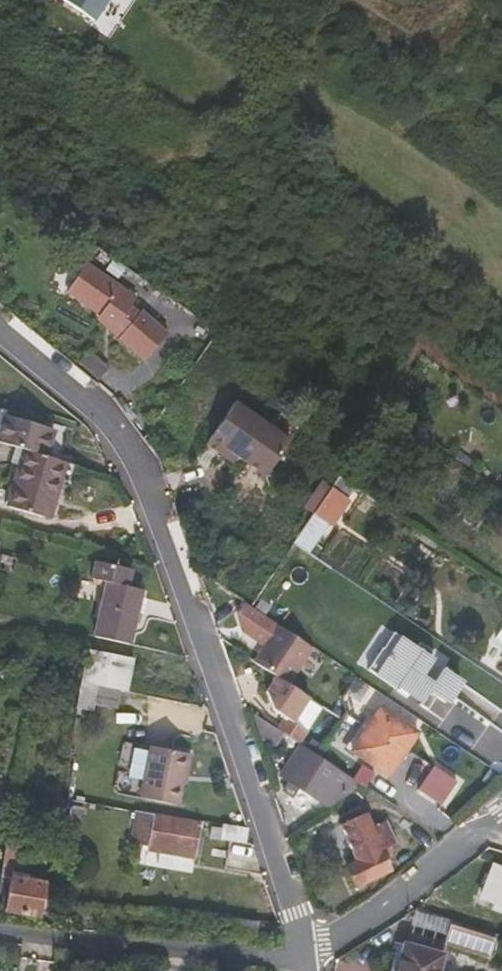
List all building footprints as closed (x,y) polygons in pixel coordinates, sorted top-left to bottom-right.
[(108,0),(66,0),(95,20),(108,0)] [(64,292),(97,316),(105,320),(119,333),(115,338),(140,361),(165,333),(139,311),(136,314),(128,307),(133,299),(83,264),(64,292)] [(105,320),(97,316),(94,320),(115,338),(119,333),(105,320)] [(221,450),(233,458),(261,479),(288,444),(233,404),(202,444),(217,456),(221,450)] [(44,455),(52,428),(4,414),(0,429),(0,442),(16,447),(23,449),(44,455)] [(19,461),(23,449),(16,447),(12,459),(19,461)] [(61,473),(65,462),(44,455),(23,449),(19,461),(61,473)] [(229,464),(233,458),(221,450),(217,456),(229,464)] [(19,461),(12,459),(8,474),(15,477),(19,461)] [(19,461),(15,477),(57,489),(61,473),(19,461)] [(57,489),(15,477),(13,482),(6,504),(48,517),(57,489)] [(332,486),(320,503),(334,513),(346,496),(332,486)] [(320,503),(315,509),(330,520),(334,513),(320,503)] [(105,580),(92,634),(131,643),(139,608),(147,610),(150,596),(142,595),(143,589),(128,586),(133,559),(85,549),(79,575),(105,580)] [(311,647),(239,598),(230,611),(237,628),(263,645),(253,661),(275,676),(287,683),(311,647)] [(416,647),(403,639),(393,654),(385,650),(372,671),(396,687),(400,683),(423,699),(420,703),(427,708),(437,695),(445,700),(458,680),(443,668),(432,682),(418,672),(432,651),(420,643),(416,647)] [(90,649),(89,652),(132,662),(133,657),(90,649)] [(132,662),(89,652),(82,682),(126,692),(132,662)] [(287,683),(275,676),(265,691),(271,709),(291,721),(307,697),(287,683)] [(122,693),(95,688),(92,704),(119,709),(122,693)] [(417,732),(380,707),(351,749),(389,775),(417,732)] [(178,779),(182,751),(144,745),(136,797),(174,803),(178,779)] [(281,775),(327,806),(347,791),(330,779),(336,769),(301,746),(281,775)] [(187,752),(182,751),(178,779),(182,780),(187,752)] [(430,767),(414,791),(438,807),(454,783),(430,767)] [(195,858),(202,821),(136,810),(129,842),(148,846),(148,851),(161,853),(160,858),(182,861),(183,856),(195,858)] [(373,830),(364,810),(339,822),(356,859),(345,864),(355,886),(392,870),(383,851),(394,846),(384,825),(373,830)] [(245,844),(247,828),(222,824),(220,840),(245,844)] [(8,838),(0,885),(0,890),(7,891),(11,870),(20,872),(23,855),(17,854),(20,841),(8,838)] [(495,865),(481,901),(493,906),(491,912),(501,915),(501,867),(495,865)] [(11,870),(7,891),(4,909),(37,915),(43,882),(28,879),(30,874),(20,872),(11,870)] [(398,970),(439,970),(446,947),(490,960),(495,939),(451,925),(446,942),(412,933),(408,947),(405,946),(398,970)]
